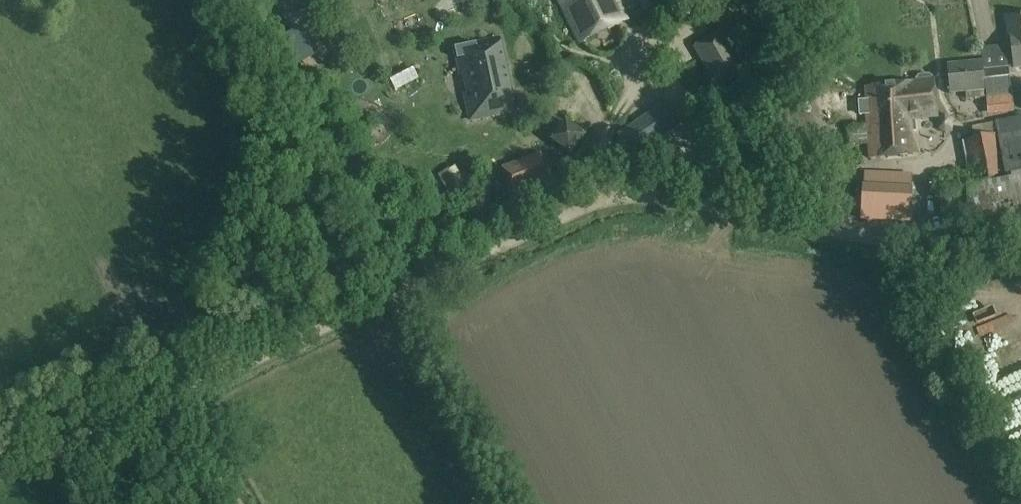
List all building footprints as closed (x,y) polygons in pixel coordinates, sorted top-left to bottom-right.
[(581,42),(628,20),(619,0),(561,0),(581,42)] [(1009,18),(1011,36),(1010,36),(1014,68),(1020,67),(1020,16),(1009,18)] [(316,52),(301,25),(284,34),(298,62),(316,52)] [(745,72),(721,33),(696,48),(719,87),(745,72)] [(471,119),(515,109),(501,38),(456,47),(461,72),(466,71),(470,93),(466,93),(471,119)] [(985,98),(985,89),(982,63),(949,66),(951,92),(966,91),(967,100),(985,98)] [(986,96),(1012,94),(1009,67),(984,70),(986,96)] [(920,154),(916,118),(937,116),(933,77),(929,74),(919,75),(916,79),(916,82),(866,87),(867,101),(862,101),(863,115),(866,114),(871,159),(920,154)] [(663,106),(619,134),(633,156),(677,128),(663,106)] [(995,121),(997,135),(963,142),(969,171),(934,178),(942,214),(971,207),(980,248),(1020,239),(1020,116),(995,121)] [(584,136),(567,122),(552,139),(570,154),(584,136)] [(865,126),(849,127),(849,145),(865,144),(865,126)] [(542,152),(501,167),(511,195),(552,179),(542,152)] [(847,171),(836,172),(838,188),(849,188),(847,171)] [(910,222),(912,188),(864,185),(862,220),(910,222)]
